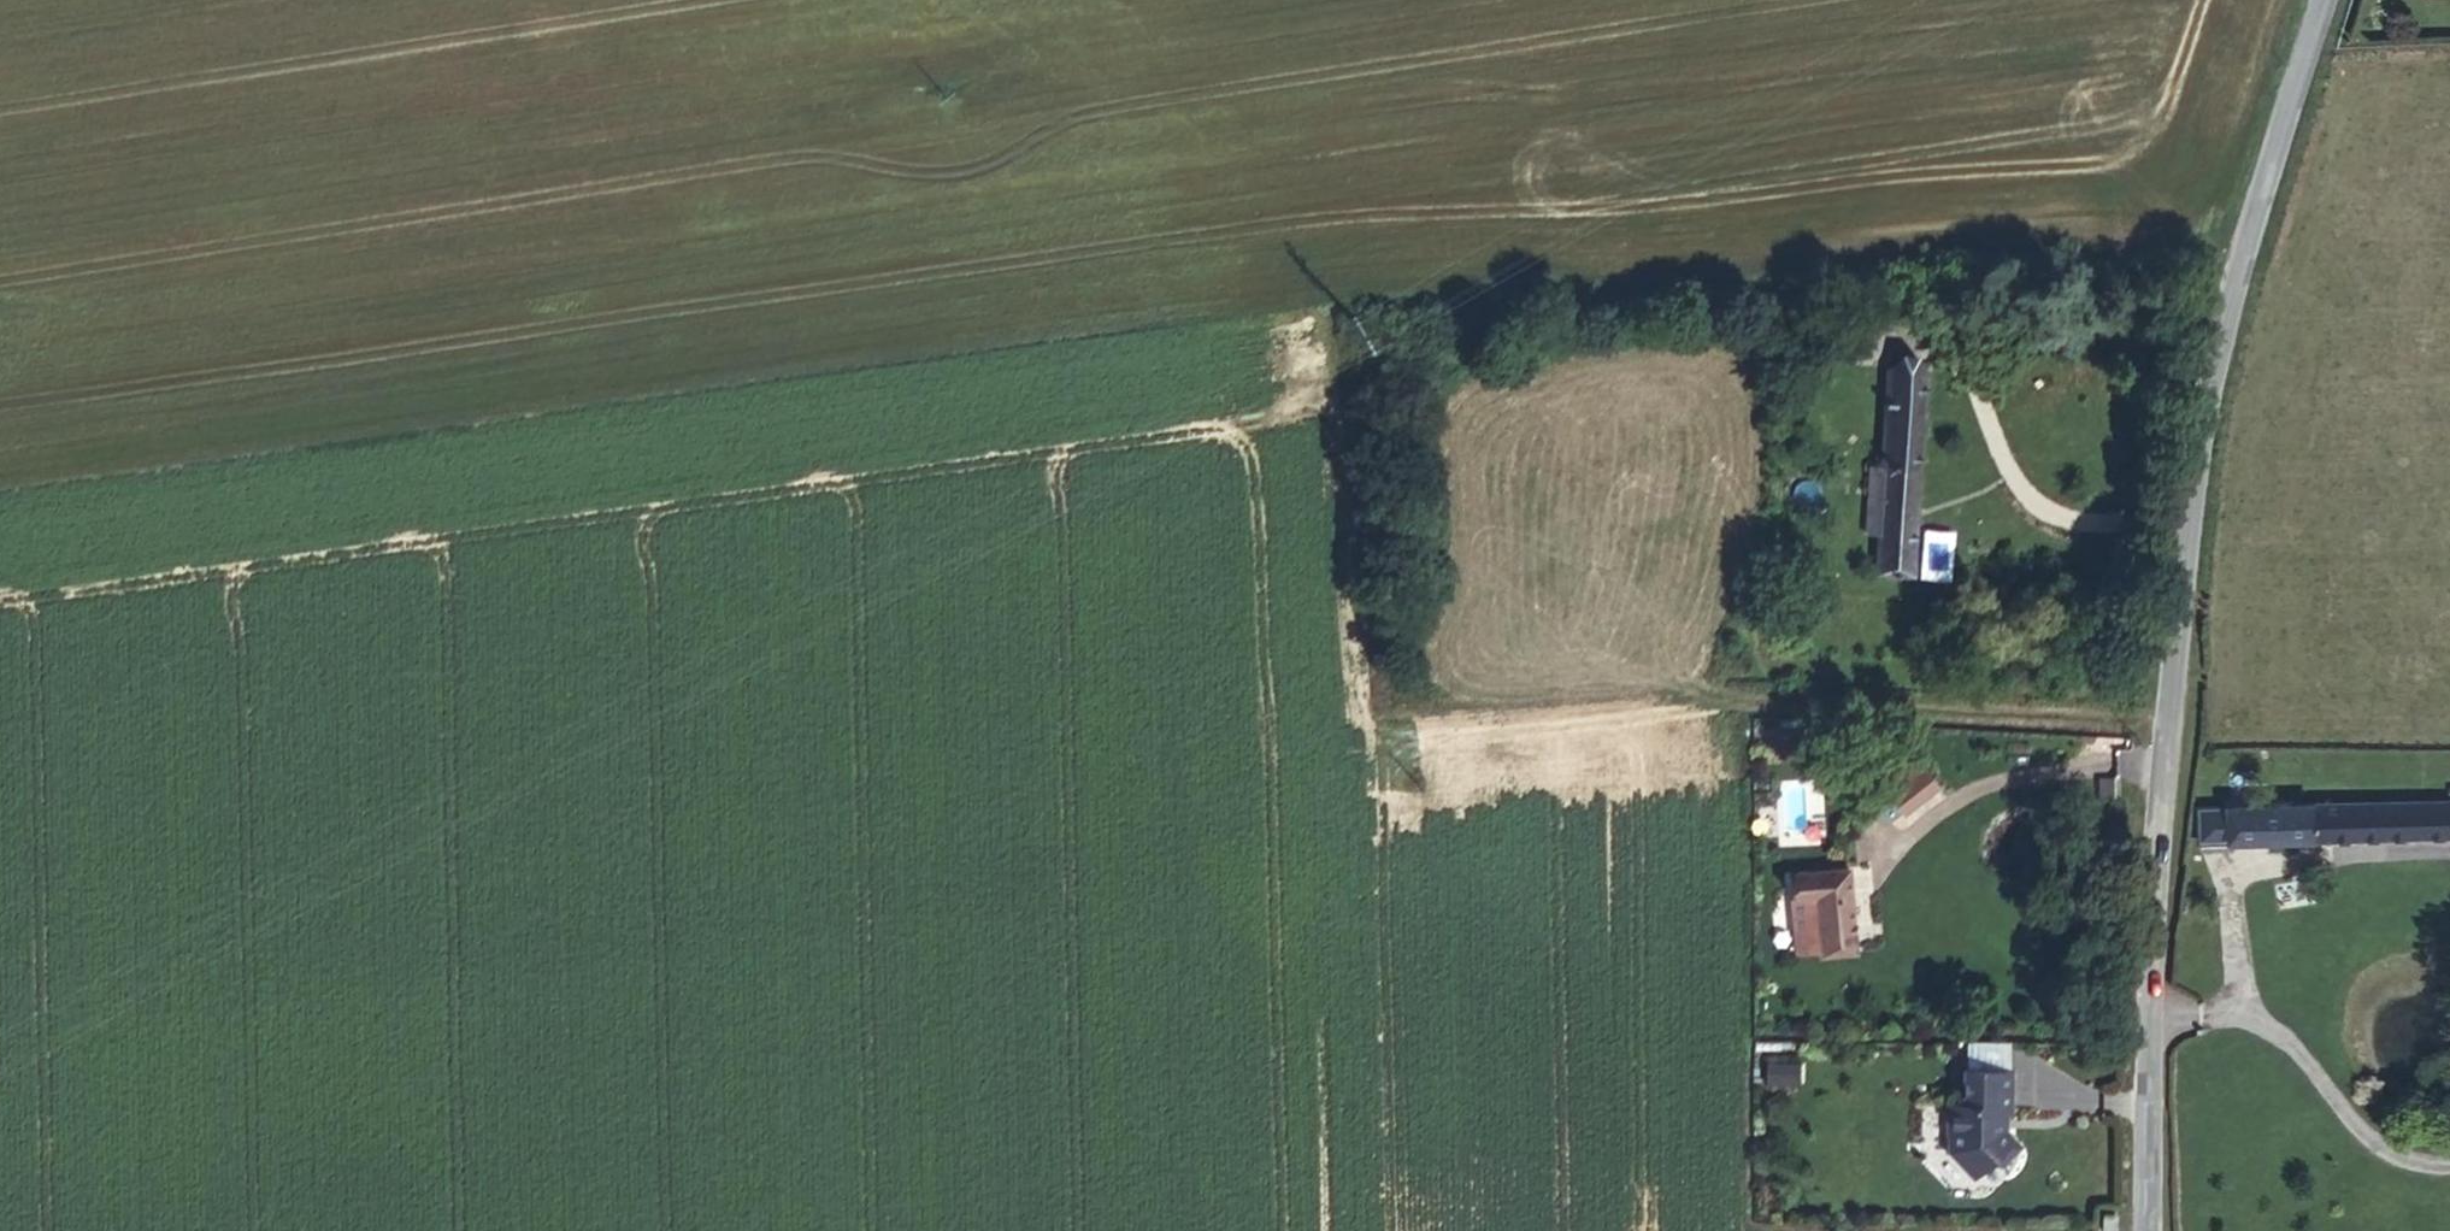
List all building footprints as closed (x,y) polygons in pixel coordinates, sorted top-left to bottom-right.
[(1932,384),(1895,384),(1895,486),(1882,486),(1879,555),(1891,556),(1892,592),(1928,592),(1929,506),(1932,384)] [(2229,834),(2229,869),(2449,864),(2449,830),(2229,834)] [(2199,869),(2229,869),(2229,834),(2199,835),(2199,869)] [(1858,981),(1855,919),(1816,923),(1818,984),(1858,981)] [(1947,1146),(1946,1158),(1970,1183),(1989,1166),(1994,1171),(2013,1154),(1998,1138),(1998,1130),(2001,1131),(2002,1118),(2007,1119),(2008,1079),(1961,1077),(1960,1112),(1945,1111),(1944,1143),(1947,1146)]
